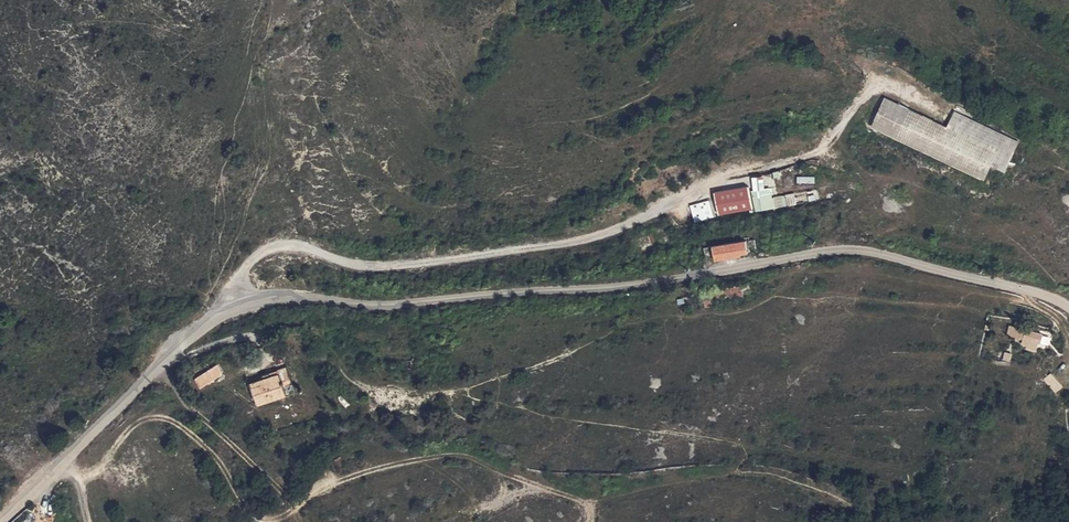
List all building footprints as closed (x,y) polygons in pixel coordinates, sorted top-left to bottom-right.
[(885,100),(871,130),(984,179),(992,161),(1009,168),(1021,139),(954,110),(947,127),(885,100)] [(755,185),(721,190),(724,213),(758,209),(755,185)] [(693,222),(713,217),(709,200),(689,205),(693,222)] [(750,239),(716,243),(718,257),(744,254),(744,252),(751,252),(750,239)] [(743,293),(753,292),(751,281),(741,283),(743,293)] [(697,306),(706,305),(705,289),(695,290),(697,306)] [(1039,345),(1042,346),(1045,340),(1024,330),(1021,336),(1025,338),(1025,347),(1036,352),(1039,345)] [(221,373),(217,365),(193,378),(198,386),(221,373)] [(291,385),(286,368),(262,375),(264,379),(250,385),(256,405),(286,395),(283,388),(291,385)] [(1051,376),(1045,381),(1056,394),(1062,389),(1051,376)] [(16,521),(29,521),(33,518),(25,510),(15,521),(16,521)]
